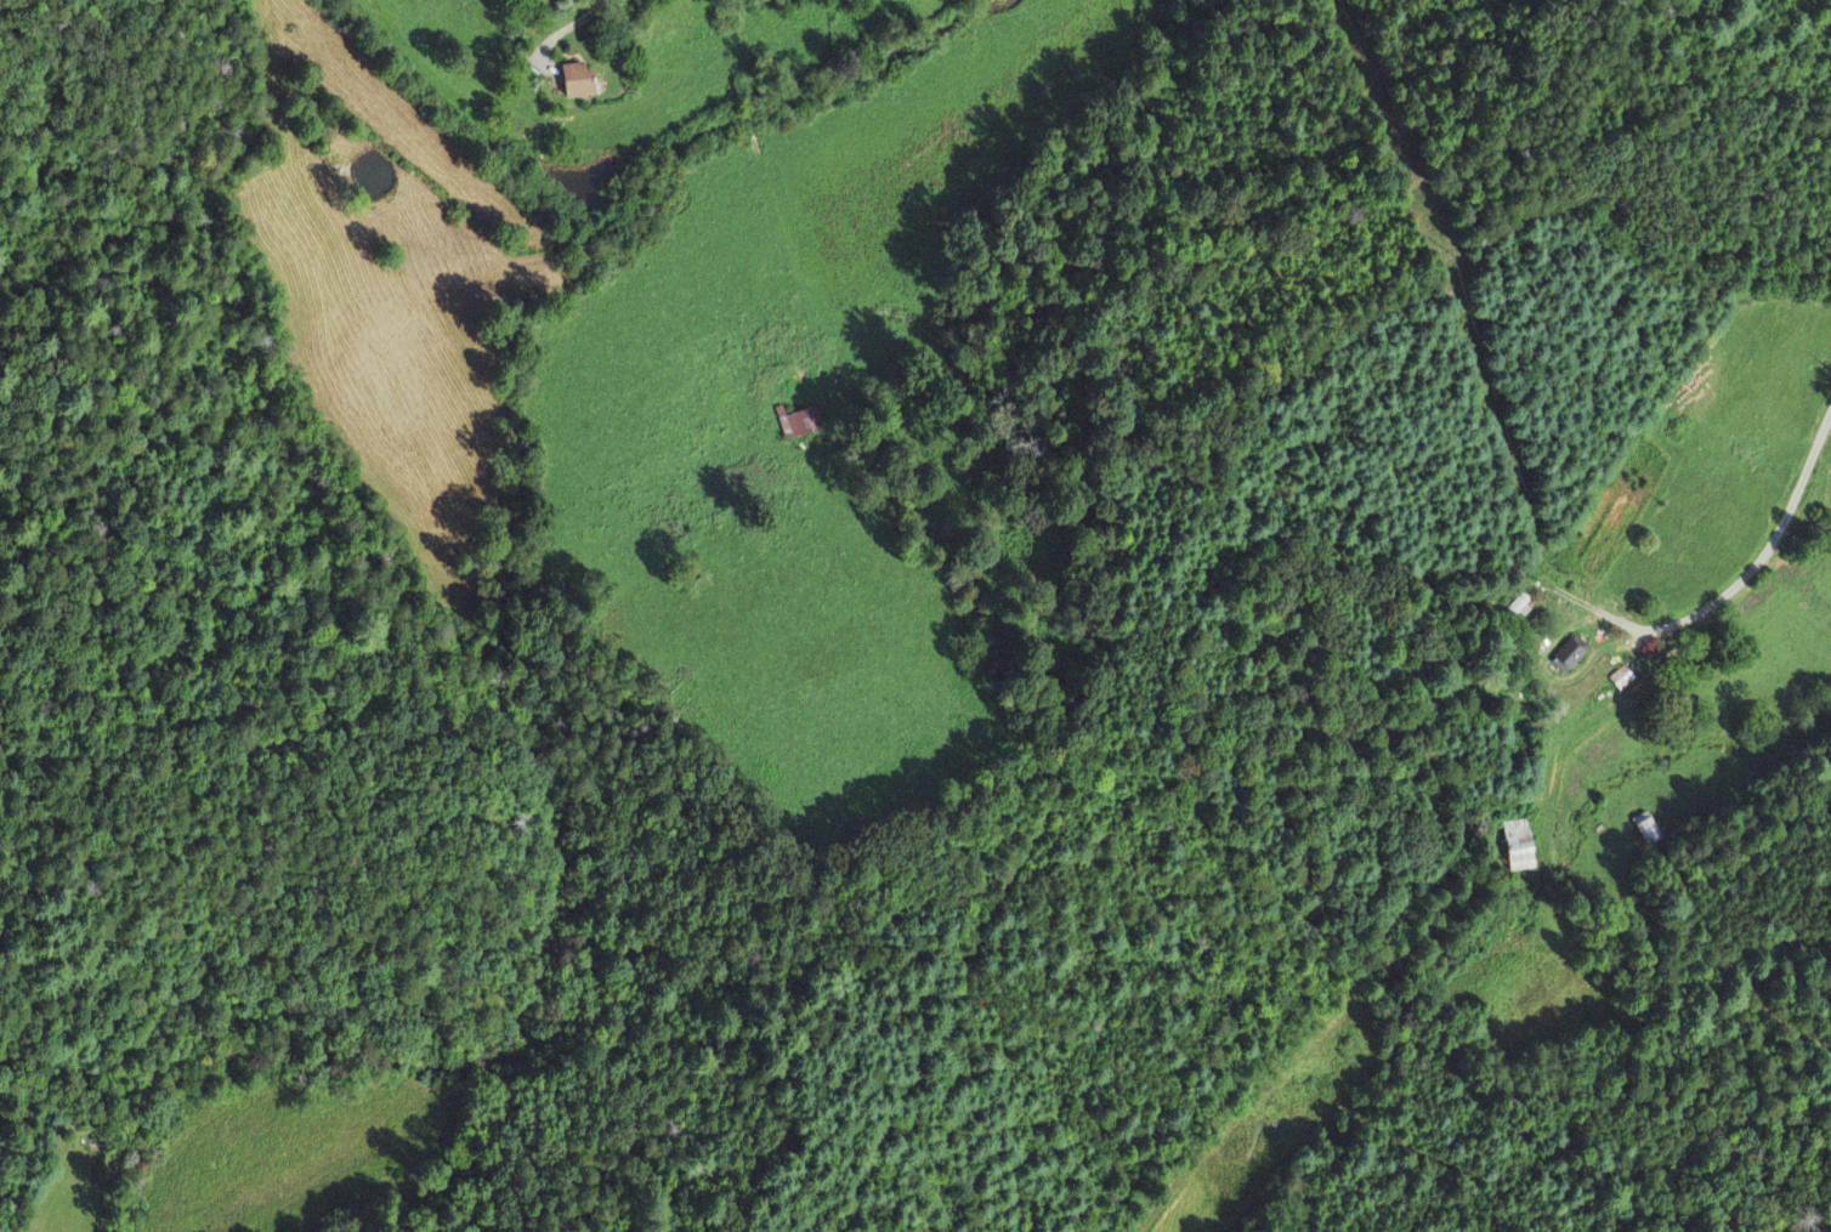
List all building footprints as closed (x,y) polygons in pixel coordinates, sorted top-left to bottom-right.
[(563,102),(591,98),(588,77),(584,77),(582,65),(559,69),(563,102)] [(785,445),(821,433),(814,410),(786,418),(783,408),(774,411),(785,445)] [(1505,615),(1513,621),(1529,602),(1521,595),(1505,615)] [(1588,650),(1572,637),(1549,665),(1565,678),(1588,650)] [(1502,825),(1508,874),(1533,872),(1528,823),(1502,825)]
